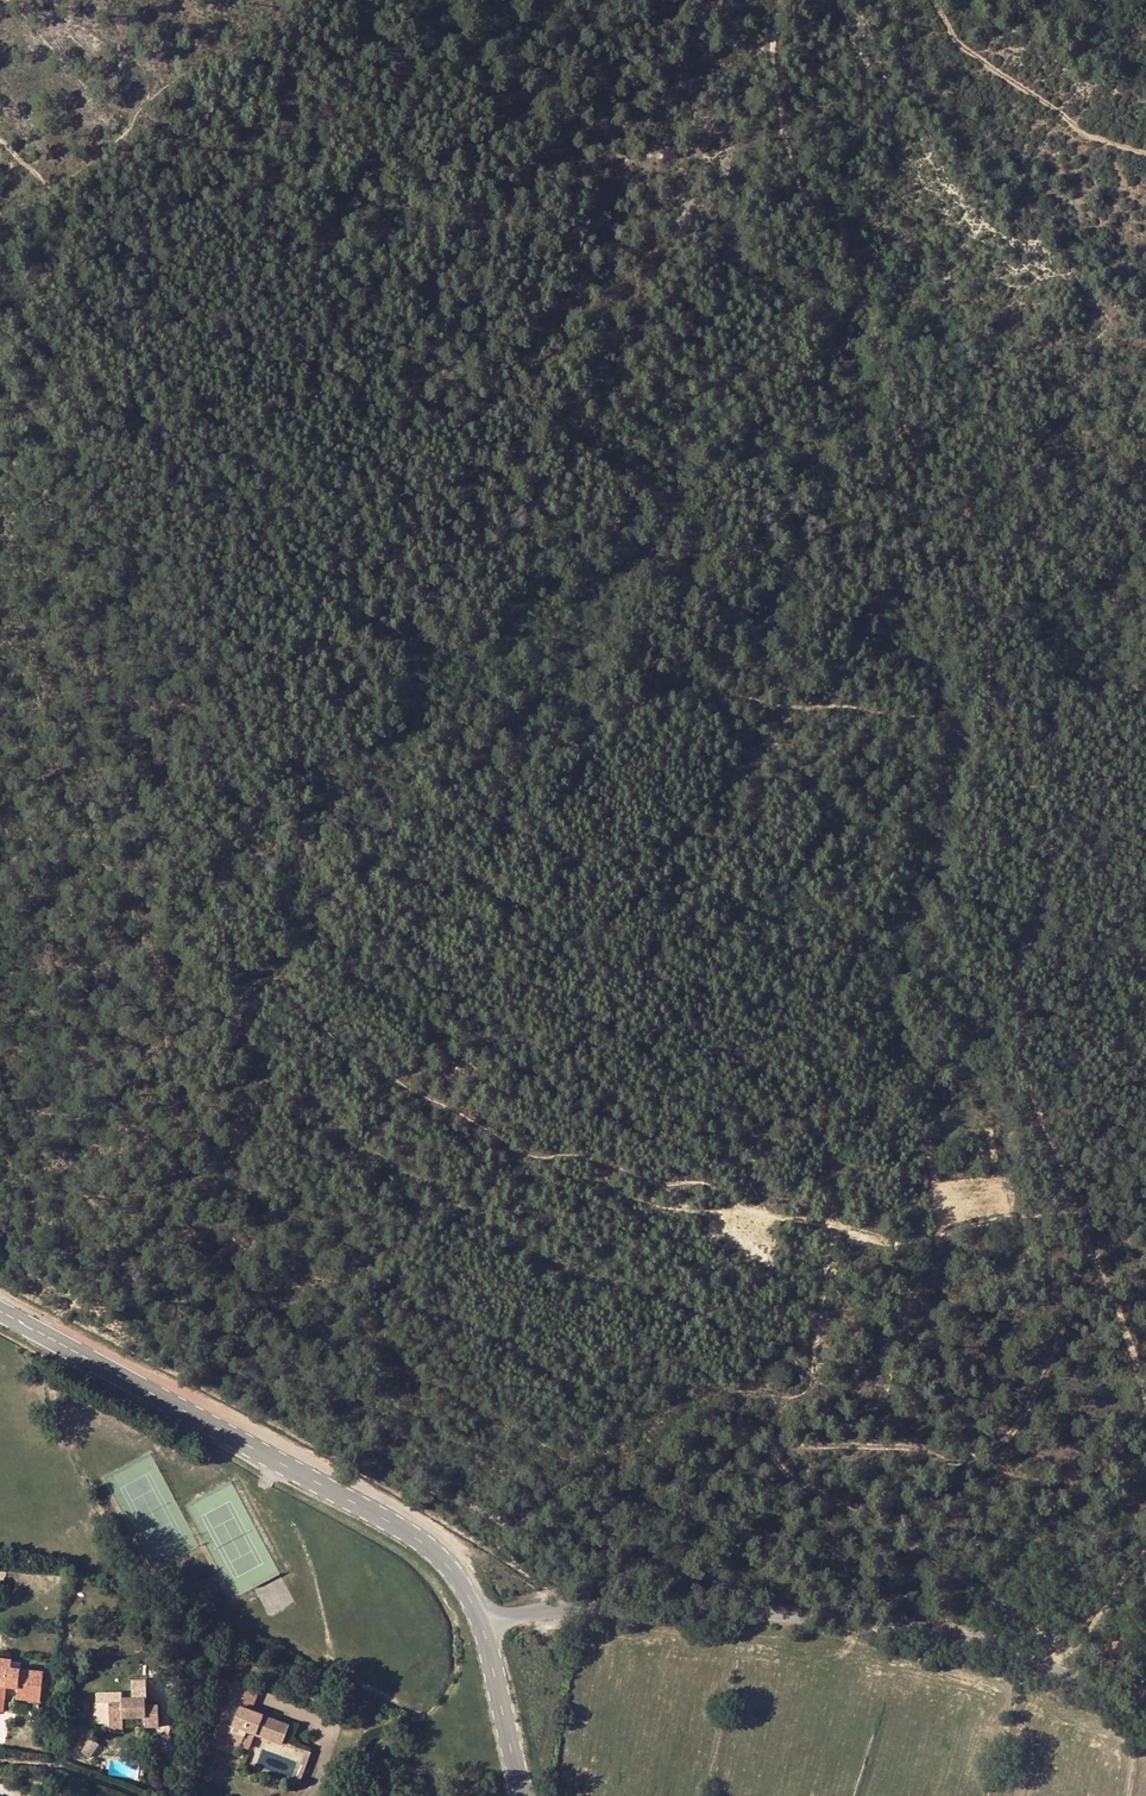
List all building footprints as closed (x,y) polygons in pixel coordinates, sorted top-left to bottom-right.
[(1114,1655),(1130,1653),(1129,1642),(1113,1643),(1114,1655)] [(0,1668),(0,1697),(1,1687),(12,1689),(11,1697),(30,1699),(36,1700),(38,1671),(5,1668),(0,1668)] [(236,1691),(258,1698),(261,1689),(239,1682),(236,1691)] [(248,1733),(254,1735),(283,1746),(290,1725),(253,1712),(258,1698),(236,1691),(230,1706),(238,1709),(232,1726),(224,1724),(217,1742),(230,1747),(231,1742),(243,1746),(248,1733)] [(142,1703),(142,1694),(118,1695),(118,1702),(105,1702),(105,1724),(119,1724),(119,1717),(142,1717),(143,1726),(156,1726),(155,1703),(142,1703)] [(238,1709),(230,1706),(224,1724),(232,1726),(238,1709)] [(254,1735),(248,1733),(243,1746),(249,1748),(254,1735)] [(90,1738),(81,1752),(90,1758),(99,1744),(90,1738)] [(231,1742),(230,1747),(241,1751),(243,1746),(231,1742)]
